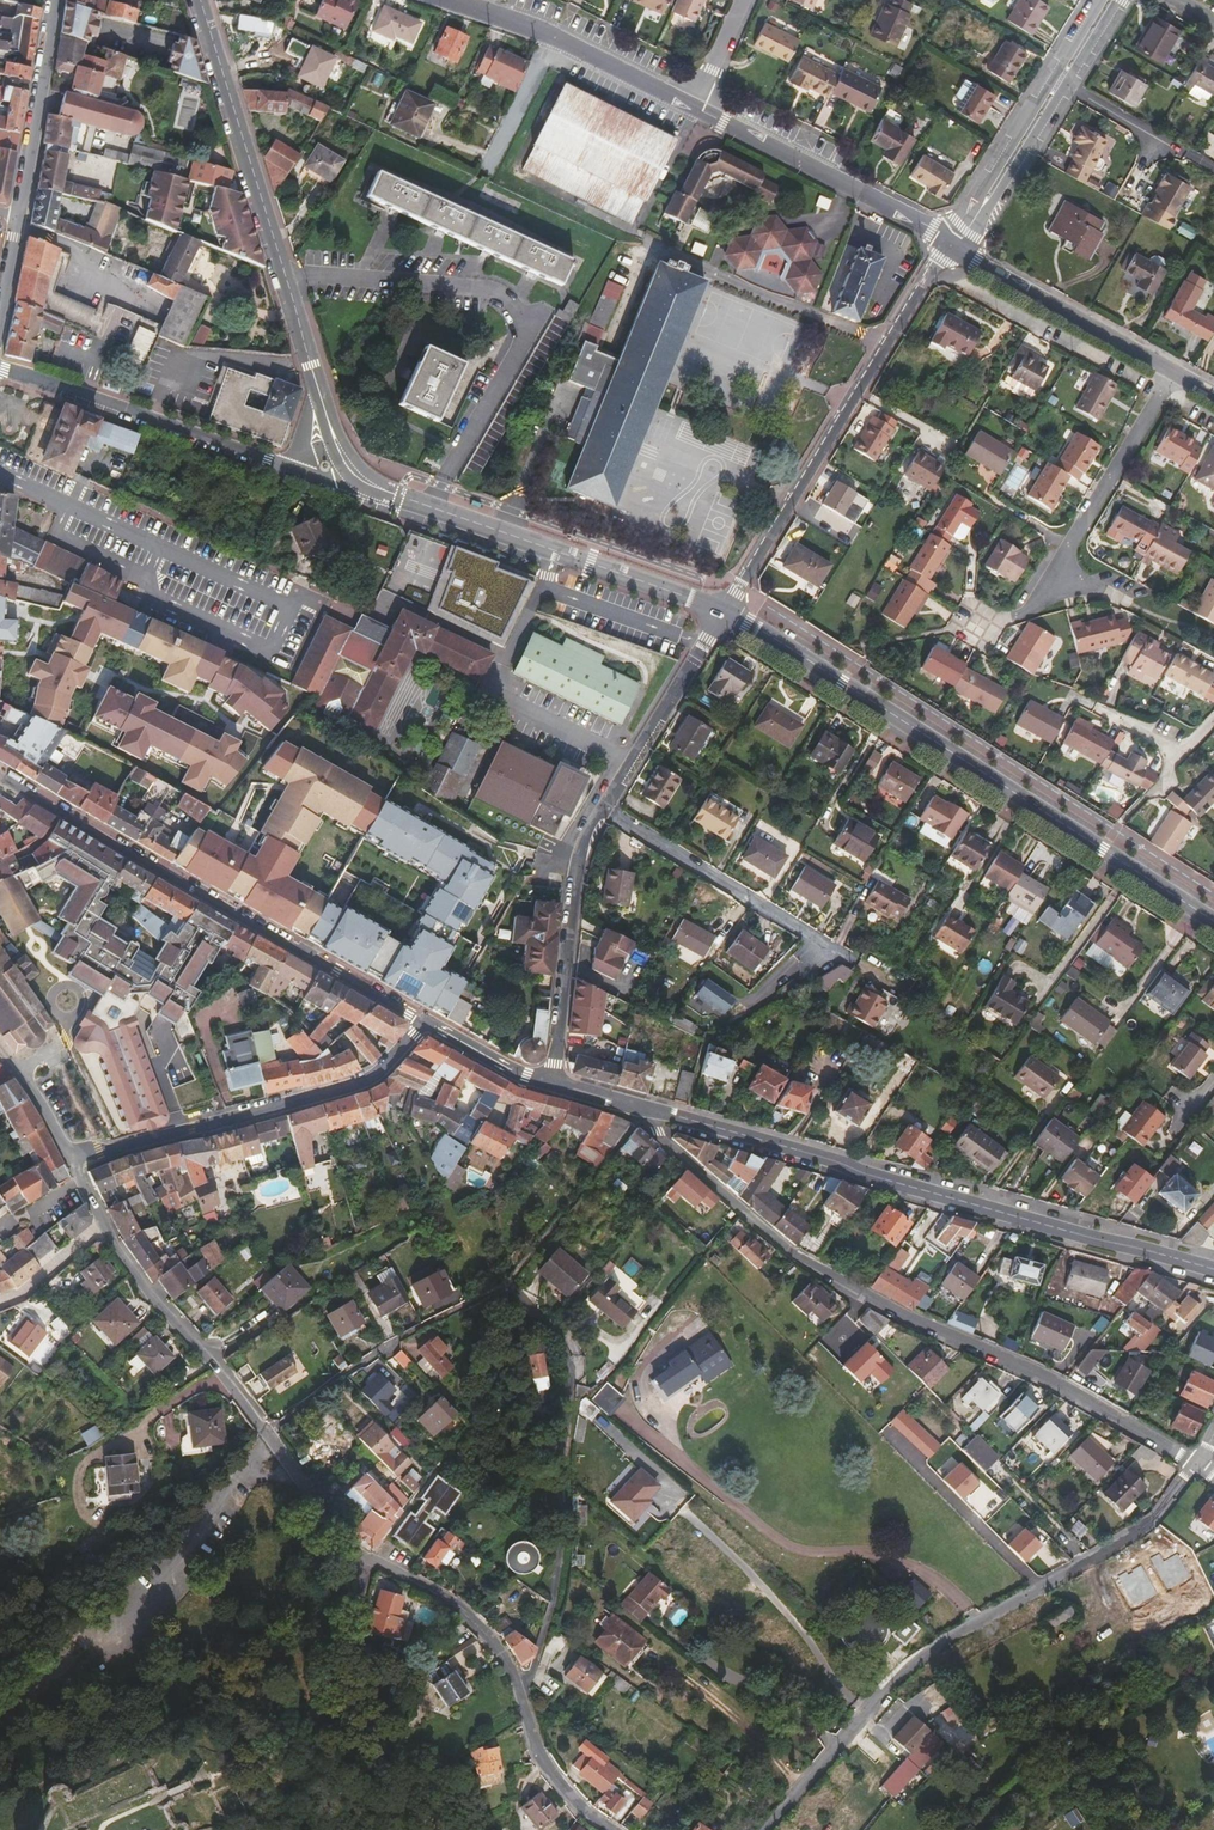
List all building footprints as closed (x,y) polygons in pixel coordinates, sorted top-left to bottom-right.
[(65,3),(91,11),(93,0),(65,0),(65,3)] [(99,0),(93,0),(91,11),(96,12),(104,16),(108,2),(99,0)] [(315,16),(345,30),(358,2),(353,0),(322,0),(315,16)] [(632,0),(663,14),(669,0),(632,0)] [(671,12),(694,23),(704,0),(677,0),(671,12)] [(811,9),(815,0),(792,0),(811,9)] [(869,35),(897,47),(912,14),(908,12),(912,3),(905,0),(889,0),(888,3),(884,2),(869,35)] [(1040,0),(1019,0),(1007,20),(1030,34),(1037,24),(1033,22),(1045,3),(1040,0)] [(138,10),(108,2),(104,16),(122,20),(135,23),(138,10)] [(89,37),(93,38),(97,21),(94,20),(96,12),(91,11),(65,3),(60,34),(85,43),(87,44),(89,37)] [(1045,3),(1033,22),(1037,24),(1049,5),(1045,3)] [(41,8),(40,8),(35,7),(28,5),(23,4),(21,15),(39,20),(41,8)] [(392,39),(394,36),(411,43),(420,23),(383,7),(373,31),(392,39)] [(31,68),(38,26),(39,20),(21,15),(20,15),(13,19),(0,17),(0,20),(0,62),(5,63),(6,63),(8,50),(19,51),(17,65),(31,68)] [(254,18),(238,15),(236,30),(254,33),(257,18),(254,18)] [(1147,28),(1148,29),(1136,48),(1159,61),(1171,42),(1172,43),(1179,31),(1154,16),(1147,28)] [(285,26),(291,29),(293,22),(294,19),(288,17),(285,26)] [(778,52),(790,58),(799,40),(765,22),(754,44),(776,55),(778,52)] [(446,27),(434,53),(455,64),(468,38),(446,27)] [(58,48),(56,62),(79,67),(79,66),(100,73),(104,61),(85,55),(86,52),(83,51),(85,43),(60,34),(58,48)] [(177,44),(174,43),(168,63),(171,64),(169,72),(188,78),(200,82),(206,84),(199,59),(193,40),(179,36),(177,44)] [(1027,52),(1006,39),(987,69),(1008,83),(1027,52)] [(526,62),(497,49),(497,50),(488,46),(477,71),(485,75),(485,76),(498,82),(516,91),(520,82),(528,63),(526,62)] [(107,49),(104,61),(100,73),(99,75),(102,76),(108,77),(116,80),(120,81),(126,57),(111,51),(107,49)] [(312,49),(298,77),(321,88),(335,60),(312,49)] [(339,52),(335,59),(353,66),(355,60),(341,53),(339,52)] [(776,55),(788,61),(790,58),(778,52),(776,55)] [(802,55),(788,81),(803,89),(805,85),(812,88),(828,97),(830,92),(840,74),(802,55)] [(1203,55),(1200,60),(1206,64),(1209,58),(1203,55)] [(1182,91),(1188,94),(1195,83),(1213,95),(1213,68),(1206,64),(1200,60),(1187,82),(1186,85),(1182,91)] [(53,80),(52,90),(64,93),(114,107),(116,98),(111,97),(116,80),(108,77),(102,76),(99,75),(100,73),(79,66),(79,67),(56,62),(55,69),(73,74),(71,85),(53,80)] [(30,74),(31,68),(17,65),(6,63),(5,63),(4,70),(3,74),(29,79),(30,74)] [(840,74),(830,92),(856,105),(857,103),(871,109),(882,87),(843,67),(840,74)] [(1133,106),(1146,84),(1122,70),(1108,92),(1133,106)] [(27,92),(28,92),(29,80),(29,79),(3,74),(0,74),(0,86),(27,92)] [(961,101),(956,110),(978,123),(995,95),(974,82),(967,81),(963,82),(956,94),(957,98),(961,101)] [(637,223),(676,135),(562,85),(523,172),(637,223)] [(8,108),(0,106),(0,129),(19,134),(27,92),(0,86),(0,100),(2,100),(2,99),(9,100),(8,108)] [(285,93),(243,90),(247,102),(250,111),(285,114),(286,105),(320,121),(329,107),(287,88),(285,93)] [(390,124),(418,137),(433,104),(406,91),(390,124)] [(58,114),(57,118),(79,124),(89,127),(95,128),(125,137),(127,138),(130,138),(133,137),(136,136),(138,135),(140,132),(142,130),(142,127),(143,124),(142,121),(141,119),(139,116),(137,114),(134,113),(128,111),(127,111),(123,110),(125,102),(126,101),(116,98),(114,107),(64,93),(58,114)] [(856,105),(869,112),(871,109),(857,103),(856,105)] [(47,115),(43,144),(46,144),(69,150),(74,151),(75,145),(70,144),(72,128),(78,130),(79,124),(57,118),(47,115)] [(882,118),(871,137),(886,146),(892,150),(887,158),(898,165),(915,138),(882,118)] [(1073,158),(1065,173),(1083,182),(1092,167),(1096,169),(1099,168),(1102,162),(1101,159),(1097,156),(1101,149),(1106,139),(1082,126),(1076,137),(1081,139),(1071,157),(1073,158)] [(89,127),(82,153),(87,154),(89,155),(95,128),(89,127)] [(16,153),(19,134),(0,129),(0,148),(16,153)] [(275,139),(264,156),(270,176),(276,193),(300,155),(275,139)] [(101,190),(62,182),(69,150),(46,144),(37,190),(60,194),(97,200),(99,200),(101,190)] [(101,158),(120,163),(153,171),(181,178),(186,158),(160,151),(132,144),(129,155),(104,148),(101,158)] [(305,166),(330,182),(343,161),(318,146),(305,166)] [(886,146),(881,155),(887,158),(892,150),(886,146)] [(6,204),(16,153),(0,148),(0,203),(6,204)] [(78,152),(76,159),(85,161),(87,154),(82,153),(78,152)] [(679,193),(675,191),(670,199),(663,214),(685,225),(710,174),(717,172),(737,182),(755,191),(752,195),(770,204),(778,186),(762,178),(764,174),(720,152),(718,155),(717,155),(712,154),(710,154),(706,155),(703,158),(701,159),(700,162),(695,160),(694,163),(686,178),(685,179),(685,181),(679,193)] [(954,173),(923,154),(911,174),(930,186),(928,190),(939,197),(954,173)] [(188,159),(183,179),(188,180),(191,181),(197,161),(188,159)] [(202,163),(197,161),(191,181),(218,187),(231,191),(235,172),(202,163)] [(178,232),(191,181),(188,180),(183,179),(181,178),(153,171),(149,183),(143,181),(139,195),(150,198),(144,218),(151,221),(155,223),(158,224),(175,231),(178,232)] [(378,171),(366,196),(378,202),(388,207),(394,209),(402,213),(432,227),(440,230),(446,233),(482,250),(487,252),(532,273),(549,280),(561,286),(572,261),(378,171)] [(1162,186),(1151,203),(1173,216),(1191,187),(1169,174),(1168,175),(1166,174),(1159,185),(1162,186)] [(211,212),(220,250),(264,267),(251,227),(241,194),(231,191),(218,187),(211,212)] [(37,190),(35,202),(58,206),(60,194),(37,190)] [(101,190),(99,200),(105,201),(112,205),(114,194),(114,192),(101,190)] [(97,200),(85,227),(110,238),(116,223),(99,216),(105,201),(99,200),(97,200)] [(1065,200),(1048,230),(1065,239),(1061,248),(1070,253),(1072,250),(1089,259),(1103,233),(1099,230),(1104,221),(1065,200)] [(116,223),(122,209),(112,205),(105,201),(99,216),(116,223)] [(35,202),(30,224),(54,232),(104,253),(110,238),(85,227),(56,215),(58,206),(35,202)] [(698,208),(690,224),(694,226),(706,232),(711,222),(714,216),(698,208)] [(728,254),(739,268),(756,266),(763,250),(780,247),(791,261),(787,271),(784,277),(795,291),(813,289),(819,272),(808,259),(815,242),(804,228),(787,231),(776,217),(758,219),(752,236),(734,238),(729,250),(728,254)] [(134,224),(132,230),(138,232),(140,226),(134,224)] [(171,252),(159,277),(179,285),(192,259),(198,249),(201,242),(180,233),(175,244),(171,252)] [(48,291),(55,293),(60,273),(64,258),(67,259),(70,260),(72,255),(27,237),(21,266),(14,302),(16,303),(42,313),(48,291)] [(167,250),(171,252),(175,244),(170,242),(167,250)] [(694,244),(690,254),(701,260),(706,250),(694,244)] [(791,261),(780,247),(763,250),(756,266),(761,265),(766,253),(778,252),(786,262),(781,274),(784,277),(787,271),(791,261)] [(847,276),(832,313),(857,323),(883,258),(858,248),(850,267),(845,265),(842,274),(847,276)] [(198,249),(192,259),(197,262),(202,251),(198,249)] [(1133,254),(1129,252),(1121,267),(1125,269),(1133,254)] [(1141,279),(1137,286),(1151,294),(1165,269),(1148,260),(1134,252),(1133,254),(1125,269),(1125,270),(1141,279)] [(1150,257),(1148,260),(1165,269),(1166,265),(1165,262),(1163,258),(1158,255),(1154,255),(1150,257)] [(619,359),(596,351),(617,301),(622,288),(611,283),(607,281),(602,295),(589,324),(587,324),(581,339),(583,339),(566,380),(595,391),(592,401),(582,397),(566,437),(584,444),(566,488),(575,492),(615,508),(669,372),(705,282),(670,268),(671,265),(664,262),(663,265),(657,262),(619,359)] [(1213,329),(1213,316),(1208,312),(1205,316),(1192,309),(1203,290),(1201,289),(1206,280),(1190,271),(1185,280),(1184,279),(1164,316),(1207,341),(1213,329)] [(146,287),(174,301),(181,286),(179,285),(159,277),(151,273),(146,287)] [(163,326),(158,336),(170,341),(182,346),(205,297),(181,286),(174,301),(163,326)] [(96,311),(55,293),(48,291),(42,313),(63,322),(88,331),(91,322),(96,311)] [(457,480),(471,488),(578,307),(569,301),(563,312),(558,309),(554,315),(457,480)] [(58,333),(63,322),(42,313),(16,303),(4,355),(30,362),(39,326),(45,327),(58,333)] [(944,349),(946,345),(967,357),(981,332),(946,313),(930,341),(944,349)] [(201,324),(190,347),(202,348),(212,329),(201,324)] [(158,336),(139,327),(124,362),(143,370),(158,336)] [(1028,349),(1021,345),(1008,366),(1010,367),(1014,360),(1019,363),(1028,349)] [(425,346),(398,404),(438,422),(464,364),(425,346)] [(1041,356),(1028,349),(1019,363),(1014,360),(1010,367),(1015,370),(1011,377),(1013,378),(1034,389),(1035,390),(1048,368),(1037,363),(1041,356)] [(222,366),(215,384),(220,386),(226,368),(222,366)] [(253,377),(226,368),(220,386),(207,421),(277,445),(281,447),(298,399),(297,398),(301,389),(255,373),(253,377)] [(1095,372),(1075,408),(1098,421),(1118,385),(1095,372)] [(1029,396),(1034,389),(1013,378),(1009,385),(1029,396)] [(53,466),(69,472),(80,445),(98,451),(100,448),(102,442),(132,454),(140,435),(65,408),(60,422),(54,437),(44,462),(51,465),(53,466)] [(877,419),(873,416),(853,449),(874,462),(894,429),(893,428),(898,420),(882,412),(877,419)] [(1015,418),(1008,414),(1005,419),(1012,423),(1015,418)] [(1019,419),(1016,425),(1026,431),(1029,426),(1019,419)] [(1155,442),(1159,444),(1168,427),(1164,425),(1155,442)] [(1179,468),(1188,473),(1201,449),(1193,445),(1194,442),(1168,427),(1159,444),(1154,451),(1181,465),(1179,468)] [(1014,452),(979,431),(965,454),(1000,475),(1014,452)] [(1077,432),(1055,468),(1069,476),(1077,481),(1082,473),(1083,474),(1099,446),(1077,432)] [(1195,480),(1213,490),(1213,445),(1195,480)] [(917,452),(904,474),(930,490),(940,473),(944,467),(917,452)] [(1069,476),(1055,468),(1047,463),(1027,496),(1051,511),(1056,502),(1054,501),(1058,494),(1069,476)] [(858,471),(849,466),(845,473),(853,478),(858,471)] [(264,478),(262,485),(274,489),(277,483),(264,478)] [(108,481),(105,488),(116,492),(118,486),(108,481)] [(836,481),(821,504),(853,523),(867,500),(836,481)] [(973,504),(956,494),(931,534),(947,544),(952,536),(959,540),(963,539),(970,528),(980,512),(971,507),(973,504)] [(16,528),(18,504),(19,497),(9,496),(0,495),(0,556),(6,558),(12,559),(16,528)] [(1135,551),(1143,556),(1159,527),(1121,506),(1109,528),(1137,544),(1134,550),(1135,551)] [(321,527),(316,517),(296,525),(301,535),(297,537),(304,552),(304,553),(321,559),(322,555),(333,559),(340,538),(329,534),(328,536),(321,533),(318,528),(321,527)] [(925,523),(917,518),(914,523),(922,529),(925,523)] [(1140,561),(1147,565),(1150,560),(1177,575),(1190,552),(1174,543),(1179,533),(1161,523),(1159,527),(1143,556),(1140,561)] [(1201,524),(1198,529),(1213,538),(1213,531),(1201,524)] [(300,554),(304,552),(297,537),(301,535),(296,525),(289,529),(300,554)] [(323,526),(321,527),(318,528),(321,533),(328,536),(329,534),(330,531),(324,528),(323,526)] [(45,542),(16,528),(12,559),(17,560),(21,561),(33,566),(45,542)] [(912,568),(904,581),(928,596),(936,584),(929,580),(950,546),(947,544),(931,534),(930,534),(910,567),(912,568)] [(1014,547),(1001,539),(985,566),(1004,578),(1006,576),(1015,582),(1029,560),(1019,554),(1013,550),(1014,547)] [(44,571),(70,584),(81,560),(45,542),(33,566),(44,571)] [(502,640),(533,575),(449,544),(442,564),(449,567),(432,609),(493,636),(502,640)] [(796,544),(782,566),(817,588),(831,565),(796,544)] [(386,548),(377,546),(375,553),(384,555),(386,548)] [(895,547),(890,554),(897,558),(901,551),(895,547)] [(1143,556),(1135,551),(1134,554),(1135,558),(1140,561),(1143,556)] [(901,561),(890,554),(882,567),(893,574),(901,561)] [(81,560),(70,584),(112,603),(117,594),(120,589),(124,581),(81,560)] [(3,599),(7,600),(12,602),(13,599),(32,603),(59,609),(61,605),(61,604),(65,595),(4,581),(5,570),(0,569),(0,598),(3,599)] [(1213,624),(1213,623),(1213,580),(1211,578),(1195,609),(1193,613),(1213,624)] [(913,613),(921,601),(924,604),(928,596),(904,581),(902,580),(881,614),(904,628),(913,613)] [(880,586),(873,582),(865,595),(872,599),(880,586)] [(52,725),(60,729),(66,717),(70,698),(70,697),(75,687),(80,689),(84,680),(86,675),(89,670),(83,668),(98,635),(167,667),(159,682),(187,693),(190,695),(197,680),(207,685),(205,691),(206,691),(209,693),(214,695),(225,700),(220,706),(232,717),(237,711),(245,717),(247,719),(251,722),(258,728),(263,732),(265,734),(284,711),(279,707),(274,703),(279,697),(259,680),(256,683),(241,671),(223,662),(219,660),(222,652),(215,649),(204,644),(148,619),(147,618),(139,615),(135,613),(123,608),(112,603),(70,584),(65,595),(61,604),(78,612),(82,614),(78,623),(70,641),(56,634),(47,652),(47,653),(52,656),(51,659),(49,662),(47,666),(35,661),(28,675),(41,681),(38,687),(34,707),(30,715),(52,725)] [(130,593),(120,589),(117,594),(112,603),(123,608),(130,593)] [(141,599),(130,593),(123,608),(135,613),(137,608),(141,599)] [(852,593),(846,603),(855,609),(861,598),(852,593)] [(0,598),(0,647),(0,642),(14,643),(15,620),(2,619),(3,607),(3,599),(0,598)] [(921,601),(913,613),(916,615),(924,604),(921,601)] [(1193,613),(1195,609),(1181,601),(1178,605),(1193,613)] [(350,716),(374,727),(413,648),(479,680),(491,656),(405,614),(401,612),(395,624),(391,632),(376,624),(369,639),(354,632),(324,618),(295,677),(292,684),(313,694),(318,696),(312,708),(346,724),(350,716)] [(1080,621),(1069,624),(1077,654),(1120,643),(1113,615),(1081,624),(1080,621)] [(376,624),(361,617),(357,625),(356,627),(355,630),(354,632),(369,639),(376,624)] [(1029,622),(1013,649),(1015,650),(1031,624),(1029,622)] [(1013,649),(1006,659),(1032,674),(1054,637),(1031,624),(1015,650),(1013,649)] [(1137,631),(1121,660),(1131,665),(1128,672),(1141,679),(1144,674),(1156,680),(1169,655),(1158,649),(1160,644),(1137,631)] [(532,633),(513,673),(518,676),(523,678),(619,724),(638,684),(598,665),(602,656),(586,648),(564,638),(560,646),(532,633)] [(954,686),(964,668),(965,665),(932,647),(921,668),(954,686)] [(1187,661),(1175,654),(1164,675),(1202,696),(1213,675),(1195,665),(1195,666),(1187,661)] [(340,657),(332,672),(362,687),(369,671),(340,657)] [(725,701),(730,693),(733,688),(739,692),(750,673),(727,659),(713,681),(707,691),(725,701)] [(1081,671),(1079,660),(1071,662),(1074,672),(1081,671)] [(953,687),(952,689),(995,713),(1007,690),(990,681),(988,684),(971,675),(973,672),(964,668),(954,686),(953,687)] [(973,672),(971,675),(988,684),(990,681),(973,672)] [(131,697),(109,686),(105,696),(102,702),(92,720),(92,721),(121,737),(115,749),(142,764),(149,750),(190,773),(184,784),(206,796),(213,783),(227,790),(249,760),(247,758),(238,752),(242,744),(241,743),(227,736),(223,734),(218,745),(205,738),(172,720),(157,712),(161,704),(140,692),(135,689),(131,697)] [(733,688),(730,693),(736,697),(739,692),(733,688)] [(1016,723),(1051,743),(1064,719),(1029,700),(1016,723)] [(769,704),(767,706),(783,715),(784,714),(769,704)] [(8,740),(5,748),(42,770),(46,763),(57,745),(58,746),(63,749),(62,751),(74,759),(85,742),(64,731),(52,725),(9,706),(7,705),(3,715),(2,718),(19,726),(14,735),(12,737),(14,740),(15,741),(15,742),(8,740)] [(767,706),(755,725),(789,747),(803,726),(784,714),(783,715),(767,706)] [(180,707),(172,720),(205,738),(213,724),(197,716),(188,711),(180,707)] [(1075,720),(1091,729),(1094,725),(1077,716),(1075,720)] [(688,718),(671,746),(692,758),(708,730),(688,718)] [(1062,742),(1101,764),(1109,750),(1114,741),(1091,729),(1075,720),(1062,742)] [(449,807),(480,747),(453,733),(424,790),(449,807)] [(824,733),(811,755),(838,773),(852,751),(824,733)] [(992,735),(989,739),(995,743),(998,738),(992,735)] [(998,738),(995,743),(1000,746),(1005,739),(999,735),(998,738)] [(42,770),(5,748),(8,740),(6,738),(0,736),(0,761),(10,767),(14,770),(36,783),(42,770)] [(557,768),(500,740),(472,797),(545,834),(552,837),(570,802),(576,789),(579,782),(580,779),(576,777),(560,769),(557,768)] [(279,742),(259,775),(275,784),(278,786),(275,791),(255,828),(258,830),(291,849),(303,854),(325,816),(363,838),(365,834),(384,801),(371,793),(373,789),(303,749),(279,742)] [(872,750),(864,764),(873,770),(882,756),(872,750)] [(1101,764),(1100,767),(1137,787),(1139,785),(1148,791),(1159,777),(1146,770),(1143,769),(1148,761),(1131,752),(1127,760),(1109,750),(1101,764)] [(891,762),(878,784),(906,802),(920,779),(891,762)] [(46,763),(36,783),(38,784),(55,795),(57,796),(68,777),(66,776),(46,763)] [(642,795),(662,807),(680,779),(660,767),(642,795)] [(135,768),(127,780),(146,791),(151,783),(154,778),(135,768)] [(1210,772),(1182,801),(1191,810),(1198,817),(1213,800),(1213,777),(1210,772)] [(71,775),(69,778),(68,777),(57,796),(59,797),(77,808),(91,786),(71,775)] [(157,807),(158,808),(167,793),(179,802),(184,794),(155,778),(142,800),(146,802),(156,808),(157,807)] [(91,786),(77,808),(89,815),(104,824),(114,805),(118,799),(115,798),(116,795),(93,783),(91,786)] [(1172,792),(1166,798),(1184,817),(1191,810),(1182,801),(1172,792)] [(179,802),(176,806),(198,823),(209,808),(184,794),(179,802)] [(18,823),(34,805),(22,798),(18,803),(16,806),(0,796),(0,810),(5,813),(8,816),(18,823)] [(947,801),(946,803),(934,796),(920,818),(925,821),(932,825),(931,828),(950,840),(951,840),(967,813),(947,801)] [(738,818),(706,798),(693,820),(725,840),(738,818)] [(421,926),(408,948),(385,935),(387,932),(348,910),(326,949),(334,954),(364,971),(367,967),(375,972),(381,975),(379,980),(434,1011),(435,1007),(455,974),(450,971),(448,975),(439,970),(443,963),(452,947),(448,944),(454,932),(459,924),(464,927),(476,905),(478,901),(482,895),(492,877),(488,875),(494,865),(490,863),(481,858),(466,850),(467,848),(430,826),(417,819),(411,816),(384,801),(365,834),(380,842),(377,846),(406,863),(409,859),(424,867),(438,875),(435,880),(444,884),(440,890),(436,888),(420,916),(416,923),(421,926)] [(137,818),(114,805),(104,824),(135,842),(150,818),(156,808),(146,802),(137,818)] [(34,805),(18,823),(39,838),(44,835),(50,826),(48,825),(54,817),(44,811),(34,805)] [(173,862),(186,841),(175,834),(171,839),(160,832),(163,826),(162,826),(168,816),(167,813),(158,808),(157,807),(156,808),(150,818),(135,842),(173,862)] [(1170,810),(1150,842),(1155,846),(1172,856),(1192,824),(1170,810)] [(54,817),(48,825),(50,826),(44,835),(48,838),(59,820),(56,818),(54,817)] [(848,819),(834,842),(866,861),(880,838),(848,819)] [(47,840),(64,851),(84,863),(98,844),(98,843),(59,820),(48,838),(47,840)] [(945,848),(950,840),(931,828),(932,825),(925,821),(919,832),(945,848)] [(163,826),(160,832),(171,839),(175,834),(163,826)] [(192,829),(186,841),(173,862),(177,864),(183,868),(203,835),(192,829)] [(258,911),(269,917),(290,878),(303,854),(291,849),(258,830),(256,833),(245,852),(227,842),(224,840),(210,832),(205,830),(203,835),(183,868),(207,881),(258,911)] [(974,838),(975,836),(966,831),(951,855),(976,870),(990,847),(974,838)] [(12,853),(16,851),(7,832),(0,835),(0,858),(12,853)] [(363,838),(377,846),(380,842),(365,834),(363,838)] [(974,838),(990,847),(991,846),(975,836),(974,838)] [(743,858),(774,877),(787,856),(756,837),(743,858)] [(31,854),(37,864),(64,851),(47,840),(31,854)] [(84,863),(114,880),(116,878),(126,861),(98,844),(84,863)] [(84,863),(64,851),(37,864),(28,869),(0,880),(0,916),(1,918),(11,937),(13,936),(24,929),(26,927),(28,926),(40,920),(29,901),(23,891),(43,882),(57,877),(63,880),(74,887),(55,916),(65,922),(59,933),(58,934),(61,936),(57,942),(50,953),(72,966),(67,975),(99,993),(103,987),(126,1003),(130,996),(139,995),(145,994),(151,986),(157,978),(154,976),(160,965),(155,961),(136,949),(136,948),(136,946),(135,944),(134,943),(133,943),(132,944),(128,942),(126,946),(110,936),(114,930),(97,919),(105,907),(97,902),(99,900),(100,900),(102,900),(103,900),(105,898),(106,897),(107,896),(108,895),(108,892),(107,891),(106,888),(108,886),(109,887),(114,880),(84,863)] [(1021,873),(1024,867),(999,852),(984,876),(1001,886),(1007,890),(1011,889),(1016,880),(1021,873)] [(12,853),(0,858),(0,880),(28,869),(37,864),(31,854),(14,860),(12,853)] [(157,878),(126,861),(116,878),(121,881),(136,890),(145,896),(157,878)] [(488,875),(492,877),(497,867),(494,865),(488,875)] [(822,908),(836,886),(805,867),(791,889),(822,908)] [(607,868),(601,903),(629,907),(634,873),(607,868)] [(1009,892),(1007,896),(1021,904),(1015,913),(1029,921),(1034,912),(1048,889),(1021,873),(1016,880),(1011,889),(1009,892)] [(109,887),(108,888),(114,892),(121,881),(116,878),(114,880),(109,887)] [(173,935),(196,902),(157,878),(145,896),(143,899),(173,916),(167,925),(139,905),(136,909),(129,915),(158,941),(159,940),(168,931),(173,935)] [(290,878),(269,917),(305,937),(327,899),(290,878)] [(900,918),(911,900),(878,880),(865,902),(889,916),(891,913),(900,918)] [(523,970),(552,973),(559,918),(561,900),(562,884),(548,883),(535,882),(535,886),(534,898),(532,920),(513,918),(510,944),(525,945),(523,970)] [(145,896),(136,890),(131,898),(140,903),(143,899),(145,896)] [(1048,907),(1039,919),(1067,939),(1093,904),(1074,891),(1064,905),(1071,910),(1064,919),(1058,914),(1048,907)] [(326,949),(348,910),(344,908),(337,904),(327,899),(305,937),(315,943),(321,946),(322,947),(326,949)] [(237,925),(196,902),(173,935),(168,931),(159,940),(164,943),(161,951),(155,961),(160,965),(154,976),(157,978),(175,987),(194,999),(199,991),(192,986),(206,964),(209,965),(221,953),(226,947),(237,925)] [(1064,905),(1058,914),(1064,919),(1071,910),(1064,905)] [(1106,928),(1095,944),(1115,957),(1129,968),(1143,947),(1127,936),(1131,931),(1113,918),(1106,928)] [(967,928),(951,919),(937,941),(961,956),(976,932),(968,927),(967,928)] [(59,933),(40,920),(28,926),(57,942),(61,936),(58,934),(59,933)] [(682,920),(672,938),(704,956),(715,938),(682,920)] [(1106,928),(1100,923),(1088,939),(1093,942),(1095,944),(1106,928)] [(233,955),(243,961),(245,958),(255,936),(237,925),(226,947),(235,952),(233,955)] [(595,948),(594,948),(592,970),(614,980),(623,962),(610,956),(614,948),(627,955),(628,955),(634,942),(605,928),(602,934),(600,939),(599,941),(603,943),(600,950),(595,948)] [(14,1053),(24,1046),(25,1047),(26,1047),(28,1048),(32,1048),(37,1047),(39,1046),(41,1045),(42,1042),(44,1039),(45,1036),(45,1034),(44,1031),(53,1024),(25,984),(39,973),(24,954),(22,955),(7,939),(0,930),(0,1035),(14,1053)] [(742,930),(726,952),(752,972),(769,949),(742,930)] [(245,958),(259,966),(248,984),(249,985),(266,994),(287,954),(255,936),(245,958)] [(1019,937),(1013,948),(1023,955),(1027,948),(1025,946),(1028,942),(1019,937)] [(704,956),(672,938),(672,946),(698,960),(704,956)] [(1095,944),(1093,942),(1085,954),(1106,969),(1115,957),(1095,944)] [(610,956),(623,962),(627,955),(614,948),(610,956)] [(277,1002),(289,982),(302,989),(307,992),(318,971),(287,954),(266,994),(277,1002)] [(1070,963),(1052,989),(1061,995),(1068,984),(1065,982),(1069,976),(1075,981),(1082,972),(1070,963)] [(841,964),(814,980),(826,992),(839,977),(841,978),(849,969),(841,964)] [(307,992),(303,999),(319,1008),(324,1012),(327,1014),(348,990),(333,982),(334,981),(318,971),(307,992)] [(1162,972),(1147,993),(1172,1011),(1187,990),(1162,972)] [(455,974),(435,1007),(447,1013),(457,997),(466,980),(463,979),(455,974)] [(1004,975),(986,1006),(1017,1025),(1030,1003),(1009,990),(1014,981),(1004,975)] [(1202,999),(1213,983),(1213,978),(1210,975),(1196,994),(1202,999)] [(194,999),(175,987),(157,978),(151,986),(145,994),(162,1005),(157,1013),(169,1021),(175,1027),(180,1040),(185,1034),(194,1034),(185,1013),(194,999)] [(573,1007),(602,1010),(604,992),(576,978),(573,1007)] [(707,979),(695,994),(723,1015),(734,999),(707,979)] [(1202,999),(1201,1000),(1213,1010),(1213,983),(1202,999)] [(867,986),(865,989),(864,989),(855,1005),(851,1003),(846,1013),(873,1028),(887,1002),(878,997),(881,993),(867,986)] [(103,987),(99,993),(72,1036),(74,1045),(79,1055),(118,1134),(131,1136),(168,1126),(170,1123),(169,1114),(137,1026),(136,1014),(145,994),(139,995),(130,996),(126,1003),(103,987)] [(251,987),(236,993),(241,1006),(256,1000),(251,987)] [(303,999),(307,992),(302,989),(298,995),(303,999)] [(375,1005),(348,990),(327,1014),(321,1021),(307,1037),(321,1052),(325,1048),(334,1040),(326,1032),(340,1016),(354,1025),(357,1021),(375,1005)] [(543,1055),(550,998),(536,996),(531,1039),(529,1039),(527,1040),(524,1042),(522,1044),(521,1046),(520,1048),(519,1051),(520,1054),(520,1057),(522,1059),(525,1062),(528,1063),(531,1064),(533,1063),(536,1063),(538,1061),(541,1058),(542,1057),(543,1055)] [(447,1013),(445,1017),(460,1026),(472,1005),(457,997),(447,1013)] [(1077,997),(1060,1020),(1094,1045),(1097,1042),(1109,1025),(1112,1021),(1077,997)] [(382,1036),(378,1042),(388,1048),(405,1029),(405,1023),(375,1005),(357,1021),(382,1036)] [(435,1007),(434,1011),(439,1014),(445,1017),(447,1013),(435,1007)] [(573,1007),(570,1033),(586,1035),(599,1037),(602,1010),(573,1007)] [(1037,1010),(1027,1024),(1041,1034),(1046,1028),(1042,1025),(1042,1020),(1045,1016),(1037,1010)] [(318,1018),(321,1021),(327,1014),(324,1012),(318,1018)] [(640,1015),(633,1014),(631,1023),(639,1025),(640,1015)] [(666,1023),(692,1035),(697,1027),(691,1023),(673,1014),(666,1023)] [(343,1032),(372,1065),(380,1056),(354,1025),(343,1032)] [(1097,1042),(1104,1047),(1117,1030),(1109,1025),(1097,1042)] [(321,1052),(307,1037),(300,1029),(285,1040),(303,1060),(313,1059),(321,1052)] [(251,1030),(226,1036),(229,1051),(223,1052),(227,1070),(225,1071),(230,1090),(262,1082),(258,1064),(251,1033),(251,1030)] [(267,1030),(251,1033),(258,1064),(274,1061),(267,1030)] [(1212,1051),(1190,1035),(1185,1043),(1187,1045),(1169,1069),(1186,1081),(1204,1057),(1207,1059),(1212,1051)] [(427,1036),(413,1051),(433,1063),(439,1066),(451,1049),(427,1036)] [(709,1044),(700,1074),(725,1082),(733,1062),(729,1060),(731,1054),(722,1049),(710,1043),(709,1044)] [(723,1045),(722,1049),(731,1054),(737,1057),(739,1052),(723,1045)] [(302,1086),(303,1088),(336,1079),(360,1070),(348,1049),(331,1057),(325,1048),(321,1052),(313,1059),(303,1060),(297,1061),(302,1086)] [(474,1064),(451,1049),(439,1066),(435,1071),(442,1076),(440,1078),(435,1091),(439,1093),(435,1102),(428,1100),(414,1096),(410,1115),(421,1118),(435,1122),(442,1105),(451,1107),(465,1080),(474,1064)] [(620,1067),(615,1084),(645,1093),(653,1065),(638,1060),(639,1053),(625,1050),(620,1067)] [(900,1051),(895,1060),(904,1065),(900,1072),(908,1077),(918,1061),(900,1051)] [(605,1082),(615,1084),(620,1067),(576,1055),(573,1063),(567,1062),(567,1064),(567,1068),(570,1073),(605,1082)] [(1045,1098),(1060,1078),(1030,1056),(1015,1076),(1045,1098)] [(429,1069),(406,1058),(396,1069),(426,1082),(435,1071),(439,1066),(433,1063),(429,1069)] [(742,1059),(730,1082),(741,1088),(754,1065),(742,1059)] [(302,1086),(297,1061),(296,1060),(278,1064),(277,1060),(274,1061),(258,1064),(262,1082),(265,1094),(302,1086)] [(12,1079),(0,1063),(0,1085),(12,1079)] [(507,1082),(474,1064),(465,1080),(477,1087),(484,1091),(469,1116),(464,1114),(451,1107),(442,1105),(435,1122),(451,1135),(467,1146),(469,1142),(483,1121),(496,1100),(507,1082)] [(771,1103),(785,1080),(760,1065),(746,1088),(771,1103)] [(367,1092),(377,1113),(385,1111),(386,1094),(400,1094),(405,1085),(419,1090),(426,1082),(396,1069),(383,1082),(367,1092)] [(435,1071),(426,1082),(419,1090),(416,1093),(414,1096),(428,1100),(440,1078),(442,1076),(435,1071)] [(681,1071),(673,1101),(685,1105),(694,1074),(681,1071)] [(795,1073),(775,1105),(804,1113),(811,1088),(794,1083),(799,1076),(795,1073)] [(27,1098),(12,1079),(0,1085),(0,1103),(5,1111),(27,1098)] [(180,1086),(182,1093),(175,1095),(181,1113),(210,1104),(202,1079),(180,1086)] [(477,1087),(465,1080),(451,1107),(464,1114),(477,1087)] [(1074,1088),(1081,1093),(1087,1086),(1080,1081),(1074,1088)] [(507,1082),(496,1100),(512,1105),(504,1132),(483,1121),(469,1142),(500,1159),(515,1138),(515,1137),(518,1131),(525,1108),(531,1110),(533,1111),(535,1101),(544,1103),(546,1095),(538,1093),(517,1088),(507,1082)] [(847,1088),(833,1111),(857,1126),(871,1103),(847,1088)] [(967,1108),(978,1116),(986,1104),(982,1101),(988,1093),(982,1088),(977,1094),(967,1108)] [(1074,1088),(1067,1098),(1075,1105),(1082,1094),(1081,1093),(1074,1088)] [(354,1095),(363,1121),(373,1118),(376,1126),(377,1130),(384,1127),(379,1116),(377,1113),(367,1092),(366,1092),(354,1095)] [(410,1115),(414,1096),(416,1093),(410,1094),(406,1105),(400,1103),(398,1112),(410,1115)] [(1101,1094),(1089,1110),(1097,1115),(1099,1113),(1109,1100),(1101,1094)] [(213,1105),(215,1111),(224,1108),(217,1095),(209,1099),(213,1105)] [(321,1105),(327,1128),(328,1130),(363,1121),(354,1095),(333,1101),(321,1105)] [(545,1114),(556,1117),(550,1123),(544,1120),(542,1123),(544,1125),(541,1128),(537,1131),(525,1126),(522,1133),(544,1142),(562,1123),(563,1122),(569,1101),(546,1095),(544,1103),(535,1101),(533,1111),(540,1112),(545,1114)] [(1203,1109),(1213,1117),(1213,1095),(1203,1109)] [(43,1124),(27,1098),(5,1111),(0,1114),(0,1123),(3,1121),(1,1118),(7,1115),(15,1131),(19,1139),(43,1124)] [(577,1151),(586,1156),(584,1159),(598,1167),(612,1149),(600,1143),(612,1115),(598,1110),(569,1101),(563,1122),(562,1123),(586,1135),(577,1151)] [(1127,1123),(1122,1130),(1130,1136),(1143,1146),(1149,1137),(1147,1135),(1156,1123),(1158,1125),(1165,1117),(1144,1101),(1132,1116),(1127,1123)] [(287,1115),(292,1134),(300,1165),(301,1169),(312,1166),(309,1133),(327,1128),(321,1105),(287,1115)] [(1132,1116),(1125,1111),(1119,1118),(1114,1125),(1122,1130),(1127,1123),(1132,1116)] [(287,1115),(253,1125),(258,1144),(292,1134),(287,1115)] [(421,1118),(410,1115),(414,1133),(424,1131),(421,1118)] [(633,1123),(630,1121),(619,1117),(612,1115),(600,1143),(612,1149),(633,1123)] [(951,1115),(941,1129),(948,1134),(958,1121),(951,1115)] [(373,1118),(363,1121),(366,1129),(376,1126),(373,1118)] [(1080,1139),(1052,1118),(1035,1140),(1063,1161),(1080,1139)] [(1156,1123),(1147,1135),(1149,1137),(1158,1125),(1156,1123)] [(8,1208),(12,1214),(28,1203),(71,1177),(43,1124),(19,1139),(14,1142),(21,1156),(28,1152),(32,1149),(40,1162),(35,1165),(12,1177),(0,1186),(0,1197),(4,1203),(20,1191),(25,1198),(8,1208)] [(969,1124),(954,1144),(989,1171),(1004,1150),(969,1124)] [(261,1153),(258,1144),(253,1125),(234,1130),(244,1158),(256,1155),(261,1153)] [(909,1126),(896,1144),(915,1159),(910,1166),(923,1170),(939,1147),(909,1126)] [(665,1151),(637,1127),(628,1138),(638,1147),(635,1151),(631,1155),(643,1166),(644,1165),(654,1173),(665,1159),(661,1155),(665,1151)] [(210,1137),(199,1139),(194,1140),(176,1143),(180,1165),(181,1170),(186,1168),(188,1173),(197,1198),(204,1215),(208,1227),(219,1222),(215,1211),(213,1207),(221,1204),(211,1178),(206,1180),(204,1176),(201,1167),(207,1166),(219,1164),(220,1168),(231,1166),(230,1162),(244,1158),(234,1130),(210,1137)] [(718,1146),(676,1133),(672,1138),(691,1155),(707,1168),(722,1182),(728,1171),(727,1170),(721,1166),(711,1160),(718,1146)] [(435,1167),(444,1181),(455,1163),(465,1149),(455,1141),(445,1134),(438,1143),(430,1158),(435,1167)] [(339,1140),(331,1142),(334,1152),(342,1150),(339,1140)] [(176,1143),(164,1147),(170,1168),(180,1165),(176,1143)] [(631,1155),(635,1151),(629,1145),(625,1150),(631,1155)] [(164,1147),(140,1153),(146,1173),(152,1171),(157,1170),(163,1184),(166,1195),(175,1190),(171,1176),(170,1168),(164,1147)] [(28,1152),(35,1165),(40,1162),(32,1149),(28,1152)] [(729,1149),(726,1155),(727,1155),(733,1158),(727,1170),(728,1171),(732,1173),(724,1183),(725,1184),(731,1177),(739,1183),(732,1191),(736,1194),(739,1197),(764,1158),(729,1149)] [(1132,1164),(1152,1179),(1161,1166),(1142,1152),(1132,1164)] [(135,1154),(142,1174),(146,1173),(140,1153),(135,1154)] [(135,1154),(127,1156),(136,1184),(140,1193),(146,1205),(158,1199),(161,1198),(166,1195),(163,1184),(158,1187),(152,1190),(142,1174),(135,1154)] [(256,1155),(244,1158),(247,1166),(258,1163),(256,1155)] [(733,1158),(727,1155),(721,1166),(727,1170),(733,1158)] [(1162,1164),(1171,1173),(1180,1163),(1169,1155),(1164,1162),(1162,1164)] [(102,1166),(112,1188),(115,1187),(124,1183),(126,1188),(136,1184),(127,1156),(102,1166)] [(539,1163),(530,1156),(525,1160),(533,1168),(539,1163)] [(783,1163),(764,1158),(739,1197),(774,1226),(786,1209),(765,1192),(783,1163)] [(1085,1197),(1099,1178),(1075,1160),(1061,1179),(1068,1185),(1067,1186),(1076,1194),(1077,1192),(1085,1197)] [(442,1183),(452,1190),(465,1170),(455,1163),(444,1181),(442,1183)] [(1133,1203),(1152,1179),(1132,1164),(1114,1188),(1133,1203)] [(95,1185),(104,1202),(116,1196),(115,1195),(112,1188),(102,1166),(88,1171),(94,1186),(95,1185)] [(812,1172),(800,1168),(795,1177),(805,1183),(812,1172)] [(706,1217),(721,1200),(688,1171),(667,1196),(676,1204),(682,1197),(706,1217)] [(728,1171),(722,1182),(724,1183),(732,1173),(728,1171)] [(197,1198),(188,1173),(180,1175),(179,1174),(171,1176),(175,1190),(166,1195),(161,1198),(169,1215),(175,1211),(197,1198)] [(1174,1175),(1159,1193),(1182,1212),(1197,1194),(1174,1175)] [(731,1177),(725,1184),(732,1191),(739,1183),(731,1177)] [(840,1180),(829,1177),(822,1188),(831,1194),(840,1180)] [(846,1219),(863,1195),(868,1188),(840,1180),(831,1194),(823,1205),(846,1219)] [(237,1192),(234,1183),(226,1186),(229,1195),(237,1192)] [(124,1201),(132,1216),(144,1210),(148,1208),(146,1205),(140,1193),(124,1201)] [(399,1199),(392,1201),(393,1204),(397,1214),(408,1208),(405,1199),(400,1201),(399,1199)] [(119,1203),(107,1208),(124,1240),(140,1231),(132,1216),(124,1201),(119,1203)] [(786,1209),(774,1226),(782,1234),(797,1246),(808,1229),(810,1225),(804,1221),(809,1214),(793,1202),(788,1208),(787,1208),(786,1209)] [(63,1218),(68,1224),(62,1229),(64,1231),(61,1233),(64,1236),(67,1234),(71,1239),(74,1237),(90,1223),(92,1216),(85,1203),(63,1218)] [(1197,1222),(1206,1231),(1213,1223),(1213,1203),(1197,1222)] [(376,1212),(381,1221),(397,1214),(393,1204),(376,1212)] [(821,1209),(844,1223),(846,1219),(823,1205),(821,1209)] [(910,1223),(887,1207),(871,1228),(894,1245),(910,1223)] [(945,1246),(954,1234),(964,1238),(975,1223),(952,1216),(935,1239),(945,1246)] [(364,1223),(367,1228),(373,1225),(370,1220),(364,1223)] [(1197,1222),(1179,1240),(1195,1244),(1200,1242),(1206,1231),(1197,1222)] [(122,1240),(144,1271),(160,1259),(159,1258),(161,1256),(157,1250),(155,1252),(148,1243),(162,1238),(156,1226),(140,1231),(124,1240),(122,1240)] [(735,1236),(729,1242),(758,1269),(770,1257),(750,1238),(753,1234),(744,1226),(735,1236)] [(31,1243),(36,1240),(26,1227),(15,1235),(25,1248),(31,1243)] [(735,1236),(726,1227),(720,1233),(729,1242),(735,1236)] [(56,1246),(45,1232),(36,1240),(31,1243),(42,1257),(56,1246)] [(1012,1233),(1008,1238),(1014,1242),(1019,1235),(1012,1233)] [(7,1240),(11,1245),(14,1243),(21,1251),(13,1258),(10,1255),(6,1258),(1,1253),(9,1246),(6,1241),(0,1246),(0,1266),(3,1270),(15,1286),(16,1288),(41,1268),(36,1262),(27,1250),(25,1248),(15,1235),(7,1240)] [(157,1278),(172,1298),(194,1282),(211,1269),(225,1258),(213,1240),(199,1249),(204,1257),(189,1268),(185,1263),(189,1260),(187,1257),(157,1278)] [(31,1243),(25,1248),(27,1250),(36,1262),(42,1257),(31,1243)] [(899,1247),(871,1286),(912,1309),(923,1293),(922,1293),(927,1287),(918,1281),(913,1286),(903,1279),(895,1274),(909,1254),(899,1247)] [(187,1257),(188,1255),(183,1248),(168,1258),(165,1253),(161,1256),(159,1258),(160,1259),(144,1271),(152,1282),(157,1278),(187,1257)] [(557,1249),(538,1271),(567,1296),(587,1274),(557,1249)] [(1008,1277),(1038,1285),(1044,1265),(1014,1256),(1013,1260),(1002,1257),(998,1274),(1008,1277)] [(113,1279),(98,1258),(81,1270),(87,1278),(97,1291),(113,1279)] [(1106,1270),(1072,1261),(1065,1286),(1101,1296),(1108,1271),(1106,1270)] [(978,1278),(956,1262),(940,1282),(963,1299),(978,1278)] [(1109,1262),(1106,1270),(1108,1271),(1116,1273),(1119,1264),(1109,1262)] [(272,1277),(261,1287),(272,1299),(275,1297),(283,1306),(296,1295),(299,1298),(309,1288),(287,1264),(272,1277)] [(1150,1272),(1135,1268),(1113,1296),(1125,1305),(1135,1291),(1150,1272)] [(427,1277),(412,1285),(423,1307),(451,1292),(445,1280),(448,1278),(443,1269),(437,1272),(427,1277)] [(15,1286),(3,1270),(0,1270),(0,1293),(15,1286)] [(254,1282),(259,1289),(261,1287),(272,1277),(268,1270),(254,1282)] [(356,1270),(345,1277),(355,1294),(366,1287),(356,1270)] [(412,1285),(427,1277),(424,1271),(409,1279),(412,1285)] [(1160,1278),(1150,1272),(1135,1291),(1150,1302),(1147,1306),(1150,1308),(1142,1318),(1133,1312),(1125,1323),(1141,1335),(1151,1324),(1152,1323),(1162,1312),(1166,1307),(1180,1292),(1160,1278)] [(396,1307),(409,1300),(396,1276),(373,1290),(377,1297),(371,1300),(379,1313),(394,1304),(396,1307)] [(97,1291),(87,1278),(82,1282),(92,1295),(97,1291)] [(213,1278),(197,1291),(216,1313),(231,1299),(213,1278)] [(607,1279),(590,1300),(622,1327),(635,1312),(614,1295),(619,1289),(607,1279)] [(818,1290),(810,1282),(791,1302),(806,1315),(811,1310),(816,1304),(829,1316),(838,1306),(819,1288),(818,1290)] [(1199,1285),(1188,1282),(1180,1292),(1166,1307),(1172,1312),(1171,1313),(1183,1324),(1185,1325),(1202,1306),(1190,1296),(1199,1285)] [(138,1322),(117,1300),(95,1320),(115,1343),(138,1322)] [(351,1301),(328,1315),(340,1336),(355,1327),(363,1322),(351,1301)] [(394,1304),(379,1313),(381,1316),(396,1307),(394,1304)] [(816,1304),(811,1310),(824,1322),(829,1316),(816,1304)] [(1180,1327),(1183,1324),(1171,1313),(1172,1312),(1166,1307),(1162,1312),(1180,1327)] [(891,1321),(868,1308),(859,1318),(867,1326),(876,1335),(877,1336),(891,1321)] [(946,1323),(972,1334),(978,1320),(954,1311),(946,1323)] [(1043,1312),(1032,1336),(1048,1344),(1049,1342),(1064,1348),(1074,1326),(1043,1312)] [(47,1332),(26,1316),(7,1341),(28,1357),(47,1332)] [(72,1331),(59,1316),(51,1322),(64,1337),(72,1331)] [(503,1327),(496,1322),(488,1335),(495,1339),(503,1327)] [(1159,1329),(1152,1323),(1151,1324),(1141,1335),(1127,1350),(1139,1351),(1159,1329)] [(876,1335),(867,1326),(863,1329),(872,1338),(876,1335)] [(355,1327),(340,1336),(343,1340),(357,1331),(355,1327)] [(375,1328),(367,1333),(371,1340),(380,1335),(375,1328)] [(1213,1369),(1213,1339),(1199,1332),(1187,1356),(1213,1369)] [(709,1334),(669,1363),(672,1368),(654,1381),(665,1397),(700,1373),(705,1381),(730,1363),(709,1334)] [(1019,1343),(1004,1336),(1000,1346),(1015,1352),(1019,1343)] [(146,1364),(154,1373),(173,1356),(155,1337),(137,1354),(146,1364)] [(425,1357),(418,1363),(427,1373),(433,1367),(442,1376),(452,1367),(440,1353),(445,1348),(436,1337),(430,1343),(429,1341),(418,1350),(425,1357)] [(526,1346),(529,1360),(530,1360),(534,1377),(536,1390),(546,1388),(548,1386),(546,1375),(543,1358),(546,1357),(544,1343),(526,1346)] [(866,1343),(843,1366),(859,1382),(869,1372),(881,1383),(893,1371),(866,1343)] [(467,1350),(459,1345),(454,1353),(463,1358),(467,1350)] [(1090,1349),(1076,1367),(1086,1375),(1106,1350),(1090,1349)] [(411,1361),(401,1350),(394,1356),(405,1368),(411,1361)] [(919,1355),(907,1367),(926,1386),(928,1388),(947,1369),(929,1351),(925,1355),(922,1358),(919,1355)] [(1167,1352),(1149,1351),(1148,1359),(1162,1360),(1167,1352)] [(1181,1359),(1167,1352),(1162,1360),(1176,1368),(1181,1359)] [(146,1364),(137,1354),(129,1361),(138,1371),(146,1364)] [(340,1354),(333,1360),(340,1369),(347,1364),(340,1354)] [(286,1356),(259,1374),(269,1391),(297,1372),(286,1356)] [(2,1386),(15,1369),(0,1358),(0,1385),(2,1386)] [(1128,1360),(1114,1383),(1135,1394),(1148,1371),(1128,1360)] [(35,1373),(41,1377),(46,1368),(41,1364),(35,1373)] [(1191,1371),(1180,1395),(1206,1407),(1213,1389),(1213,1381),(1191,1371)] [(380,1373),(361,1392),(385,1415),(392,1407),(384,1399),(395,1388),(393,1386),(387,1380),(380,1373)] [(387,1380),(393,1386),(395,1384),(389,1378),(387,1380)] [(985,1411),(968,1429),(973,1433),(1007,1397),(998,1389),(997,1390),(985,1378),(982,1381),(979,1379),(962,1398),(972,1407),(976,1403),(985,1411)] [(607,1382),(592,1399),(609,1414),(617,1405),(625,1397),(607,1382)] [(419,1395),(407,1383),(401,1390),(413,1402),(419,1395)] [(589,1387),(575,1384),(575,1397),(583,1396),(589,1387)] [(1039,1409),(1022,1392),(999,1416),(1016,1433),(1039,1409)] [(579,1409),(592,1420),(596,1414),(600,1410),(586,1397),(580,1401),(579,1409)] [(456,1414),(441,1398),(418,1419),(433,1435),(456,1414)] [(1182,1401),(1170,1426),(1192,1437),(1204,1412),(1182,1401)] [(400,1404),(388,1418),(393,1423),(406,1409),(400,1404)] [(192,1448),(227,1443),(222,1407),(187,1412),(192,1448)] [(890,1421),(928,1458),(941,1445),(903,1408),(890,1421)] [(1054,1414),(1034,1435),(1052,1453),(1072,1432),(1054,1414)] [(587,1423),(578,1415),(573,1441),(583,1443),(587,1423)] [(374,1422),(358,1437),(393,1473),(397,1476),(411,1462),(402,1453),(393,1462),(385,1453),(383,1451),(391,1443),(385,1436),(386,1436),(374,1422)] [(88,1447),(106,1435),(94,1425),(80,1435),(88,1447)] [(1087,1437),(1103,1452),(1112,1443),(1092,1432),(1087,1437)] [(412,1442),(404,1434),(399,1439),(407,1447),(412,1442)] [(976,1435),(962,1449),(985,1472),(998,1458),(995,1454),(976,1435)] [(1096,1480),(1113,1462),(1103,1452),(1087,1437),(1069,1455),(1096,1480)] [(391,1443),(383,1451),(385,1453),(394,1445),(391,1443)] [(1141,1444),(1132,1454),(1138,1459),(1141,1456),(1145,1460),(1149,1460),(1150,1460),(1151,1459),(1152,1458),(1153,1457),(1155,1454),(1156,1453),(1141,1444)] [(998,1458),(999,1459),(1004,1454),(1000,1449),(995,1454),(998,1458)] [(137,1492),(133,1453),(106,1456),(107,1466),(93,1468),(96,1495),(109,1494),(110,1501),(130,1499),(130,1493),(137,1492)] [(951,1456),(936,1472),(942,1478),(957,1461),(951,1456)] [(1048,1467),(1051,1470),(1058,1463),(1055,1459),(1048,1467)] [(959,1463),(943,1479),(961,1498),(967,1493),(970,1495),(980,1485),(959,1463)] [(388,1536),(417,1557),(438,1527),(427,1519),(433,1511),(444,1519),(465,1491),(436,1470),(415,1498),(422,1503),(416,1512),(409,1507),(388,1536)] [(613,1501),(633,1519),(644,1507),(641,1505),(658,1486),(640,1470),(620,1493),(613,1501)] [(1144,1486),(1127,1470),(1104,1494),(1122,1511),(1144,1486)] [(401,1509),(408,1501),(391,1484),(384,1492),(365,1473),(344,1494),(365,1516),(353,1533),(373,1547),(380,1538),(381,1539),(402,1510),(401,1509)] [(397,1476),(393,1473),(389,1478),(394,1482),(398,1478),(397,1476)] [(407,1474),(400,1480),(413,1493),(419,1486),(415,1483),(416,1483),(407,1474)] [(1213,1532),(1213,1502),(1209,1499),(1195,1517),(1213,1532)] [(580,1507),(579,1527),(588,1527),(589,1508),(580,1507)] [(466,1556),(472,1548),(440,1527),(433,1537),(436,1539),(423,1558),(435,1566),(443,1555),(447,1548),(451,1551),(454,1547),(457,1543),(460,1545),(457,1549),(466,1556)] [(1040,1544),(1024,1528),(1007,1545),(1024,1561),(1040,1544)] [(538,1574),(542,1568),(536,1564),(538,1561),(538,1558),(537,1552),(536,1549),(534,1547),(532,1545),(528,1543),(525,1542),(522,1541),(517,1542),(513,1544),(511,1545),(508,1550),(505,1556),(505,1561),(507,1564),(510,1569),(512,1571),(515,1572),(517,1573),(520,1574),(525,1573),(528,1572),(532,1569),(538,1574)] [(447,1548),(443,1555),(446,1558),(451,1551),(447,1548)] [(1065,1552),(1059,1558),(1069,1561),(1072,1559),(1065,1552)] [(1151,1559),(1168,1591),(1194,1577),(1179,1553),(1165,1560),(1160,1553),(1151,1559)] [(1159,1595),(1142,1565),(1132,1570),(1133,1573),(1129,1575),(1127,1572),(1117,1577),(1133,1611),(1159,1595)] [(628,1596),(647,1613),(660,1597),(663,1600),(671,1590),(649,1572),(628,1596)] [(914,1579),(901,1593),(918,1608),(931,1594),(914,1579)] [(403,1597),(380,1591),(369,1630),(400,1640),(406,1620),(397,1617),(399,1609),(403,1597)] [(628,1596),(620,1606),(639,1622),(647,1613),(628,1596)] [(840,1632),(841,1637),(843,1642),(847,1646),(851,1649),(856,1652),(861,1653),(866,1653),(872,1652),(877,1650),(881,1647),(885,1643),(887,1638),(889,1633),(889,1628),(889,1623),(887,1618),(884,1613),(880,1609),(876,1606),(871,1604),(865,1604),(860,1604),(855,1606),(850,1608),(846,1612),(843,1616),(841,1621),(840,1626),(840,1632)] [(1070,1606),(1061,1611),(1065,1620),(1075,1615),(1070,1606)] [(409,1612),(399,1609),(397,1617),(406,1620),(409,1612)] [(1061,1611),(1044,1620),(1049,1629),(1065,1620),(1061,1611)] [(606,1632),(597,1643),(625,1666),(645,1641),(612,1614),(601,1627),(606,1632)] [(491,1627),(498,1634),(499,1633),(508,1626),(512,1624),(505,1617),(491,1627)] [(906,1618),(893,1633),(905,1644),(919,1628),(906,1618)] [(406,1620),(400,1640),(407,1641),(413,1622),(406,1620)] [(508,1626),(499,1633),(520,1664),(519,1665),(523,1671),(529,1670),(536,1647),(508,1626)] [(450,1651),(453,1656),(479,1639),(475,1635),(450,1651)] [(594,1682),(601,1673),(580,1657),(565,1676),(586,1692),(594,1682)] [(432,1684),(446,1706),(467,1692),(446,1661),(436,1668),(426,1674),(423,1676),(422,1678),(432,1684)] [(616,1684),(614,1687),(624,1694),(631,1685),(610,1669),(605,1676),(616,1684)] [(601,1673),(594,1682),(598,1685),(605,1676),(601,1673)] [(893,1738),(910,1754),(882,1786),(894,1797),(943,1743),(931,1732),(914,1716),(893,1738)] [(604,1792),(616,1777),(604,1767),(602,1765),(607,1758),(585,1741),(579,1747),(585,1752),(573,1766),(587,1778),(604,1792)] [(481,1746),(470,1753),(472,1764),(474,1764),(476,1775),(475,1775),(477,1786),(502,1781),(500,1770),(495,1747),(481,1750),(481,1746)] [(604,1767),(616,1777),(621,1771),(608,1761),(604,1767)] [(700,1790),(705,1794),(723,1774),(718,1770),(700,1790)] [(626,1778),(623,1782),(642,1797),(643,1796),(646,1793),(626,1778)] [(74,1797),(71,1788),(68,1784),(63,1780),(58,1779),(52,1781),(47,1785),(45,1790),(46,1797),(49,1801),(58,1805),(61,1804),(64,1802),(74,1797)] [(612,1784),(599,1799),(606,1805),(605,1806),(614,1813),(625,1801),(615,1793),(618,1789),(612,1784)] [(521,1807),(539,1829),(540,1829),(558,1816),(540,1792),(521,1807)] [(631,1812),(640,1818),(652,1803),(643,1796),(642,1797),(631,1812)] [(1071,1810),(1064,1815),(1072,1828),(1079,1822),(1071,1810)] [(177,1819),(169,1824),(167,1829),(191,1829),(189,1824),(185,1821),(181,1819),(177,1819)] [(708,1829),(723,1829),(724,1829),(712,1820),(707,1829),(708,1829)]
